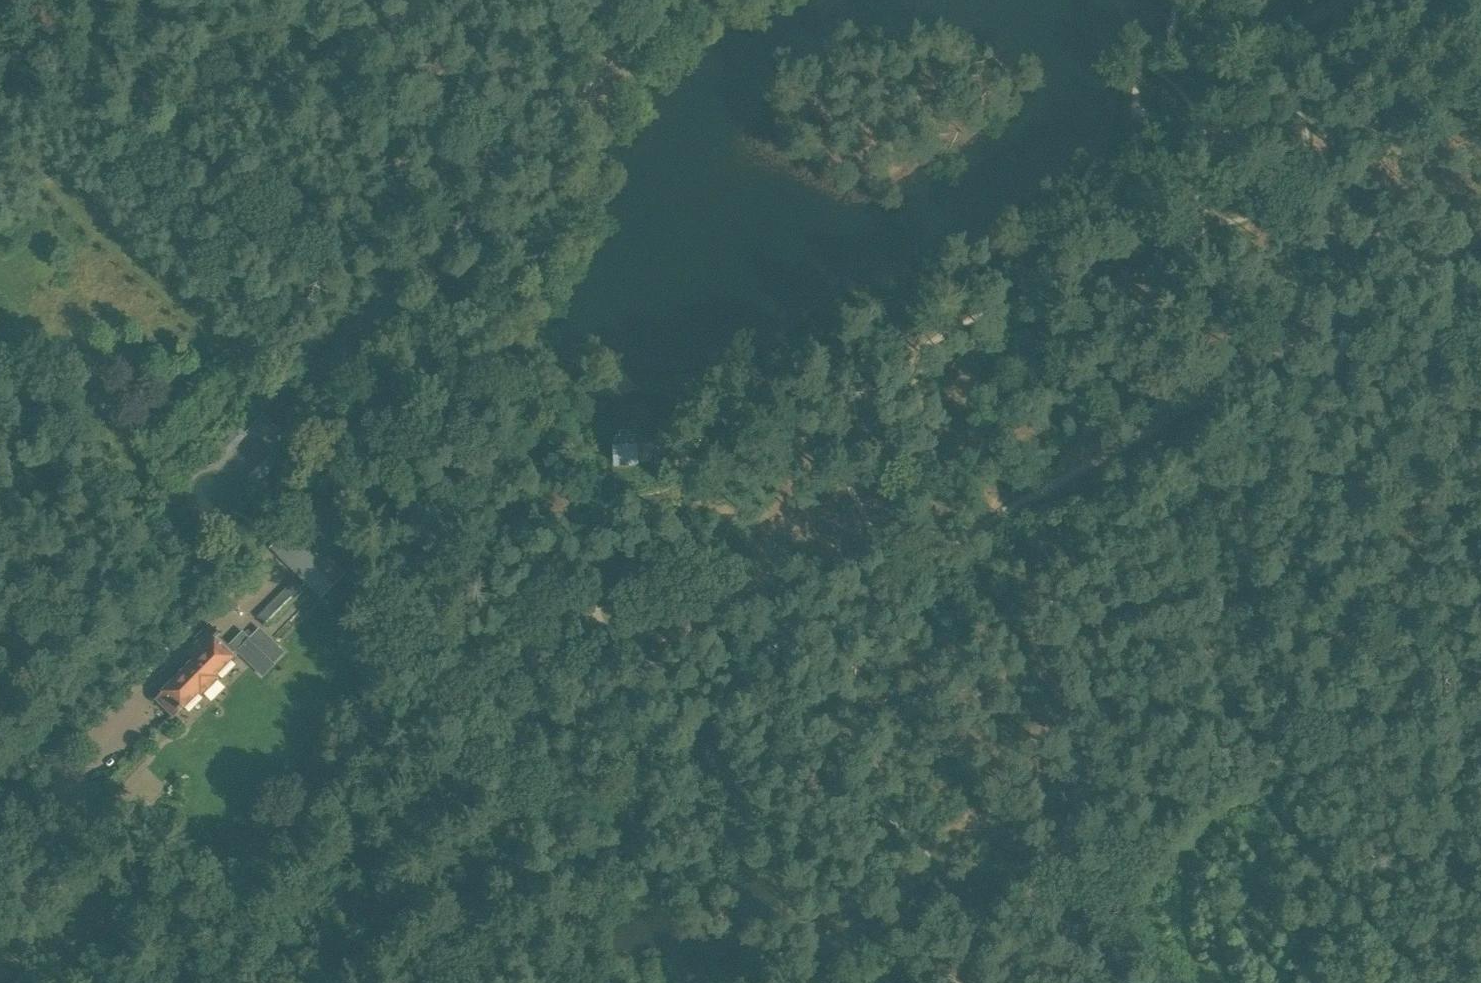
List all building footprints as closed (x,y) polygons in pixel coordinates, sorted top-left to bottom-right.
[(616,464),(636,463),(635,435),(615,436),(616,464)] [(295,524),(272,546),(305,580),(322,597),(345,575),(328,558),(295,524)] [(203,692),(205,690),(210,688),(213,684),(216,680),(218,678),(216,676),(235,656),(217,639),(222,634),(211,624),(197,638),(200,641),(188,653),(195,660),(157,698),(176,716),(201,690),(203,692)] [(259,627),(236,650),(261,674),(283,652),(259,627)] [(119,774),(106,787),(114,796),(127,783),(119,774)]
